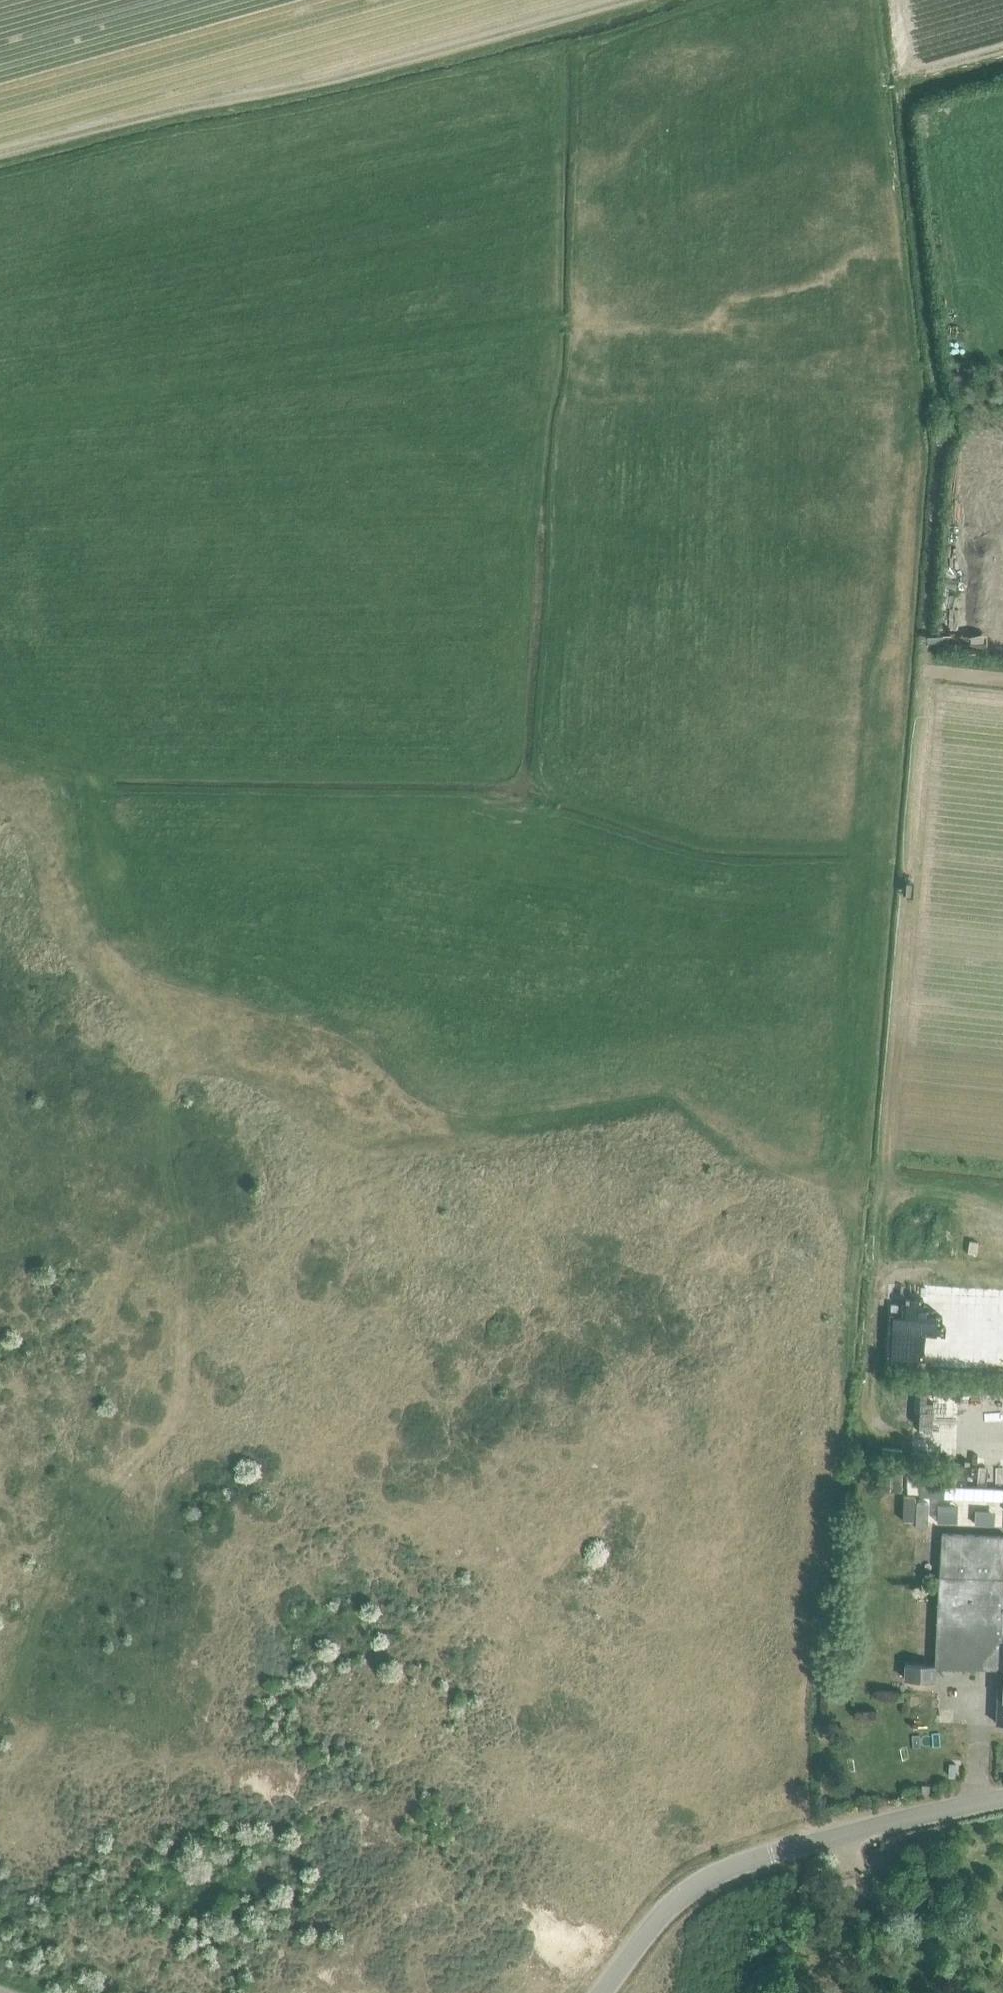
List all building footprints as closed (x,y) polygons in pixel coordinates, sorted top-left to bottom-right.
[(935,1666),(936,1667),(998,1669),(1002,1643),(1002,1614),(1002,1611),(1002,1607),(1002,1603),(1002,1536),(942,1533),(939,1576),(935,1666)] [(905,1664),(904,1679),(935,1680),(936,1667),(935,1666),(905,1664)]
